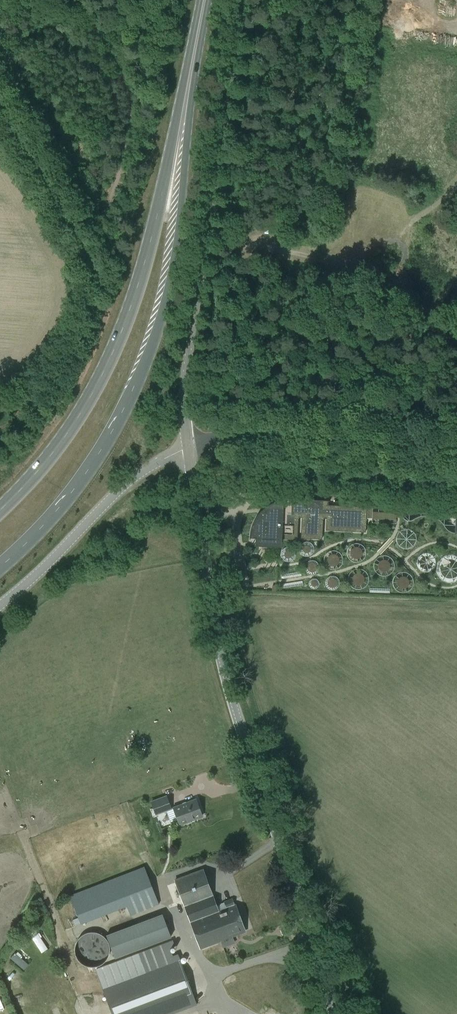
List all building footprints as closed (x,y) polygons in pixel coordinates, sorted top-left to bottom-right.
[(343,282),(354,285),(356,278),(345,276),(343,282)] [(249,538),(249,539),(250,539),(250,537),(256,538),(257,538),(256,542),(280,543),(281,539),(282,539),(297,539),(298,517),(302,517),(301,538),(322,539),(323,518),(326,518),(326,530),(365,532),(367,507),(328,505),(328,501),(330,501),(330,500),(291,498),(286,499),(284,499),(282,499),(280,500),(278,500),(277,501),(276,501),(274,501),(272,502),(270,503),(269,504),(268,505),(267,505),(266,506),(265,507),(264,507),(264,508),(262,509),(261,510),(260,511),(259,512),(259,513),(258,514),(257,514),(257,516),(256,516),(255,517),(255,519),(254,520),(253,521),(253,522),(252,523),(252,525),(252,526),(251,527),(251,529),(250,530),(250,531),(250,532),(250,533),(250,534),(250,535),(249,537),(249,538)] [(150,801),(155,815),(172,809),(166,795),(150,801)] [(173,807),(179,824),(202,816),(196,799),(173,807)] [(70,895),(81,924),(83,923),(127,906),(130,915),(157,904),(159,904),(144,866),(70,895)] [(216,905),(202,869),(175,880),(201,948),(245,931),(235,905),(234,905),(232,899),(216,905)] [(105,934),(114,958),(171,936),(163,913),(105,934)] [(40,952),(48,949),(39,929),(31,932),(40,952)] [(23,968),(29,962),(17,951),(11,957),(23,968)] [(179,957),(101,986),(112,1013),(174,1013),(197,1005),(179,957)] [(16,998),(20,1007),(24,1005),(21,996),(16,998)]
